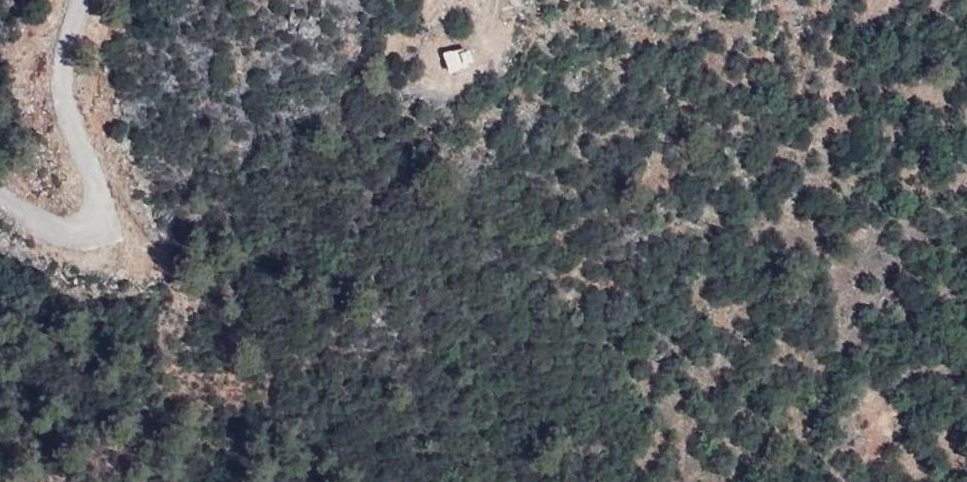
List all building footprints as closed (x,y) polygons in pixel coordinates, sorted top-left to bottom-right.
[(463,63),(436,71),(443,98),(468,92),(463,63)]
